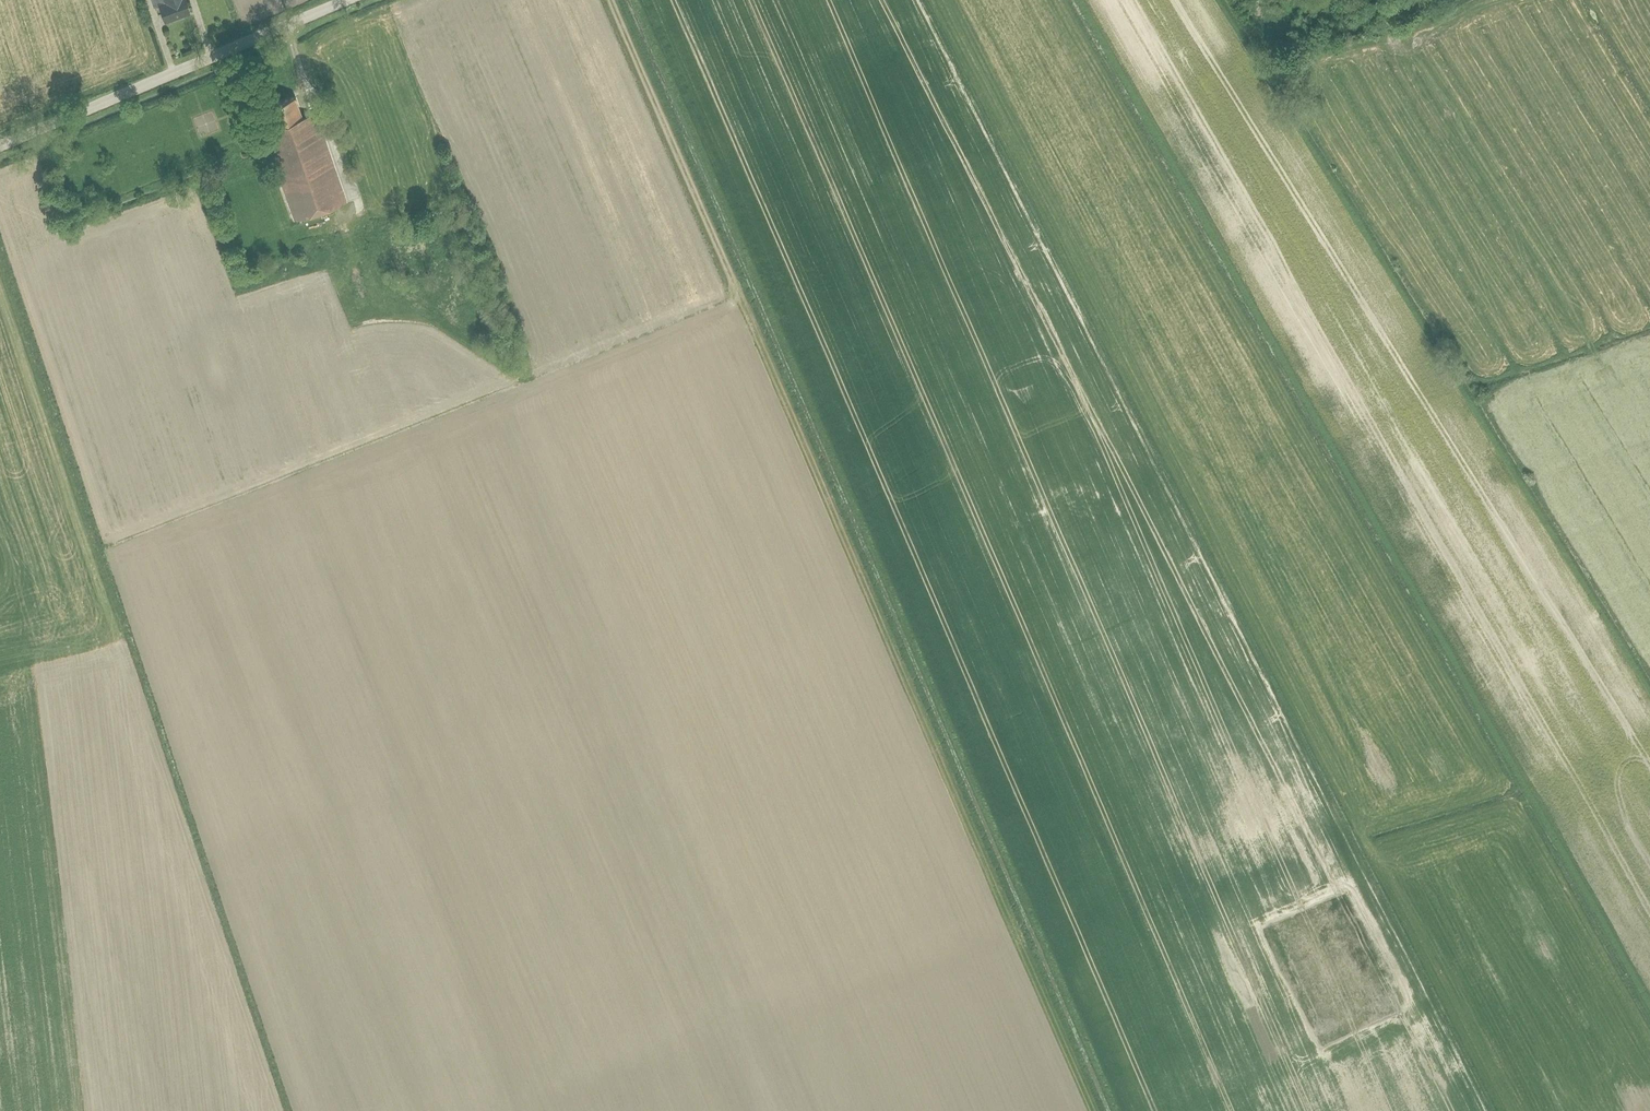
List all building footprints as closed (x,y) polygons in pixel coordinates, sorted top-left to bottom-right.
[(153,3),(159,2),(165,21),(190,12),(186,0),(152,0),(153,3)] [(269,105),(276,127),(303,118),(296,97),(269,105)] [(276,127),(268,129),(297,218),(347,202),(319,113),(303,118),(276,127)] [(258,159),(267,156),(265,148),(255,151),(258,159)]
